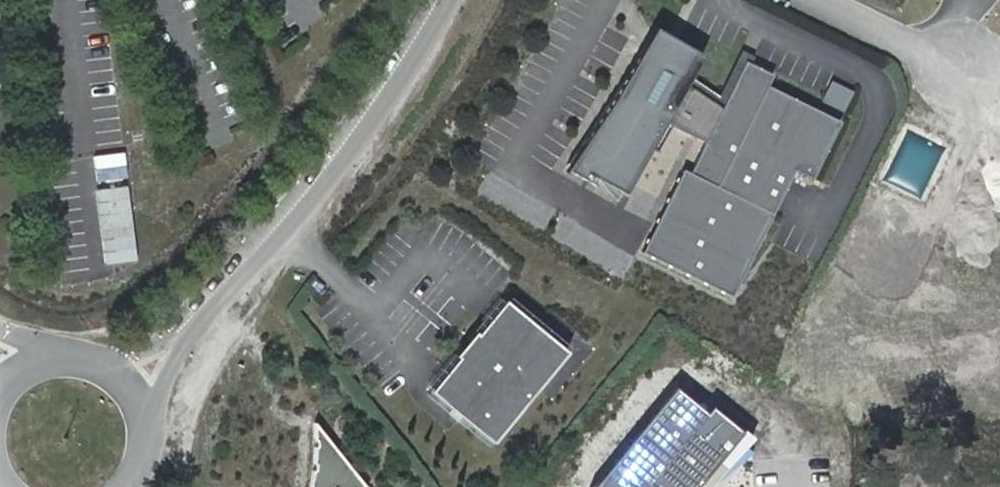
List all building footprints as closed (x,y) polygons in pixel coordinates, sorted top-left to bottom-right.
[(666,33),(648,23),(609,93),(559,168),(589,182),(592,174),(620,189),(655,115),(696,135),(681,166),(676,164),(635,246),(724,291),(787,165),(805,173),(835,115),(761,79),(766,69),(744,59),(739,56),(716,102),(681,79),(684,73),(697,50),(666,33)] [(713,91),(684,73),(681,79),(716,102),(739,56),(744,59),(748,51),(736,45),(713,91)] [(425,383),(486,436),(562,347),(501,295),(473,327),(470,324),(451,346),(454,349),(425,383)] [(678,388),(598,486),(701,486),(745,433),(716,409),(709,416),(678,388)] [(317,422),(313,474),(311,486),(368,486),(317,422)]
